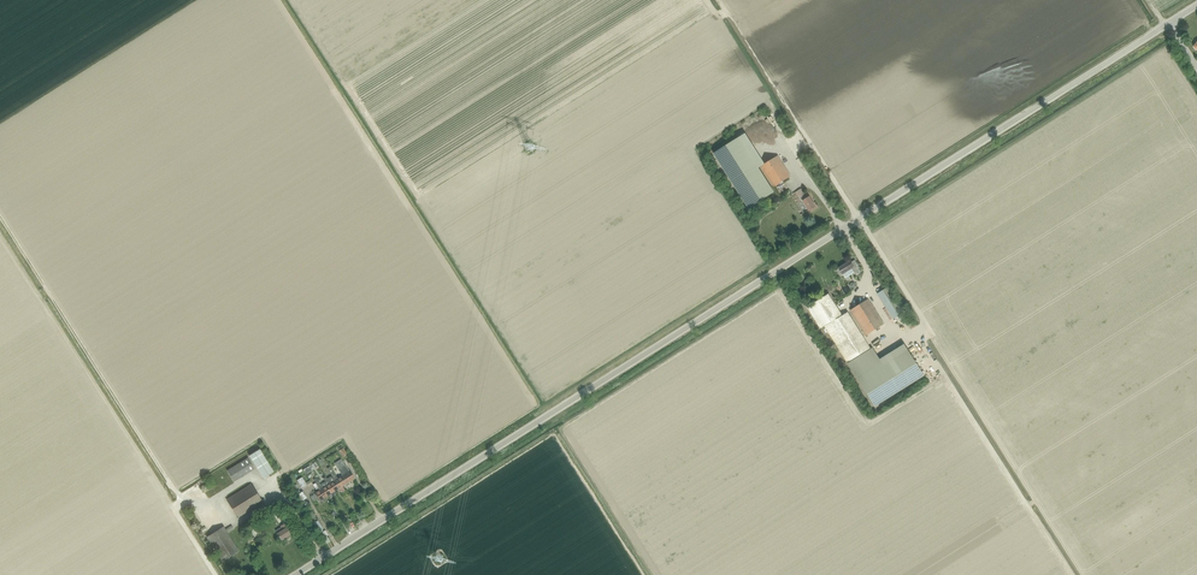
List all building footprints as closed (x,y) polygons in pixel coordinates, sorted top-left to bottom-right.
[(739,137),(713,154),(748,209),(774,192),(739,137)] [(773,187),(790,176),(777,156),(760,167),(773,187)] [(807,194),(805,195),(801,189),(795,192),(801,202),(803,201),(809,211),(815,207),(809,197),(807,194)] [(843,274),(851,269),(855,274),(860,271),(856,265),(853,267),(849,261),(835,270),(839,276),(843,274)] [(828,294),(806,308),(807,308),(821,329),(820,329),(820,330),(824,327),(847,363),(870,349),(847,312),(842,316),(828,294)] [(866,335),(883,324),(868,300),(850,311),(866,335)] [(875,407),(924,376),(904,344),(880,359),(872,348),(848,363),(875,407)] [(260,450),(249,456),(263,479),(274,473),(260,450)] [(227,471),(233,482),(254,469),(254,468),(250,462),(247,458),(227,471)] [(354,479),(345,465),(341,459),(335,463),(342,476),(337,479),(342,486),(354,479)] [(337,479),(330,467),(327,469),(332,476),(327,479),(335,491),(342,486),(337,479)] [(300,487),(306,484),(302,477),(296,481),(300,487)] [(335,491),(327,479),(326,477),(323,478),(325,482),(320,485),(327,496),(335,491)] [(320,485),(318,481),(316,478),(314,480),(316,484),(314,485),(317,491),(315,493),(320,500),(327,496),(320,485)] [(238,518),(262,503),(251,485),(227,500),(238,518)] [(296,493),(300,500),(306,496),(301,490),(296,493)] [(275,531),(281,540),(292,533),(288,527),(285,523),(283,525),(284,526),(275,531)] [(206,537),(220,560),(222,562),(238,551),(223,527),(206,537)]
